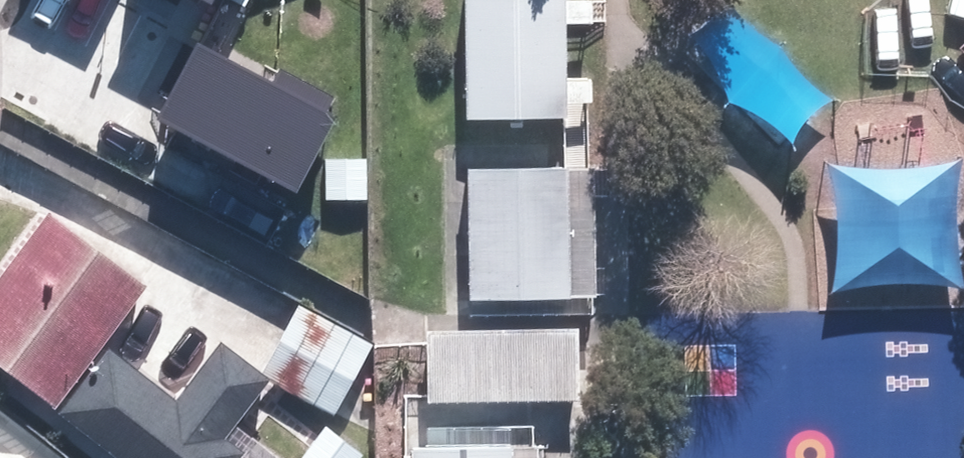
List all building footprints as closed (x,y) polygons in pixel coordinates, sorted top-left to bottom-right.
[(469,124),(567,122),(566,0),(467,0),(469,124)] [(195,46),(156,120),(297,192),(335,117),(325,112),(333,97),(280,70),(272,85),(195,46)] [(367,159),(326,159),(326,200),(367,200),(367,159)] [(898,170),(829,165),(837,226),(833,294),(906,284),(963,289),(957,234),(963,159),(898,170)] [(573,299),(572,168),(468,170),(469,300),(573,299)] [(153,281),(53,204),(0,272),(0,367),(118,457),(240,457),(243,453),(223,438),(268,380),(221,344),(177,400),(104,344),(153,281)] [(588,326),(436,327),(437,398),(589,396),(588,326)] [(534,426),(425,427),(425,457),(534,457),(534,426)]
